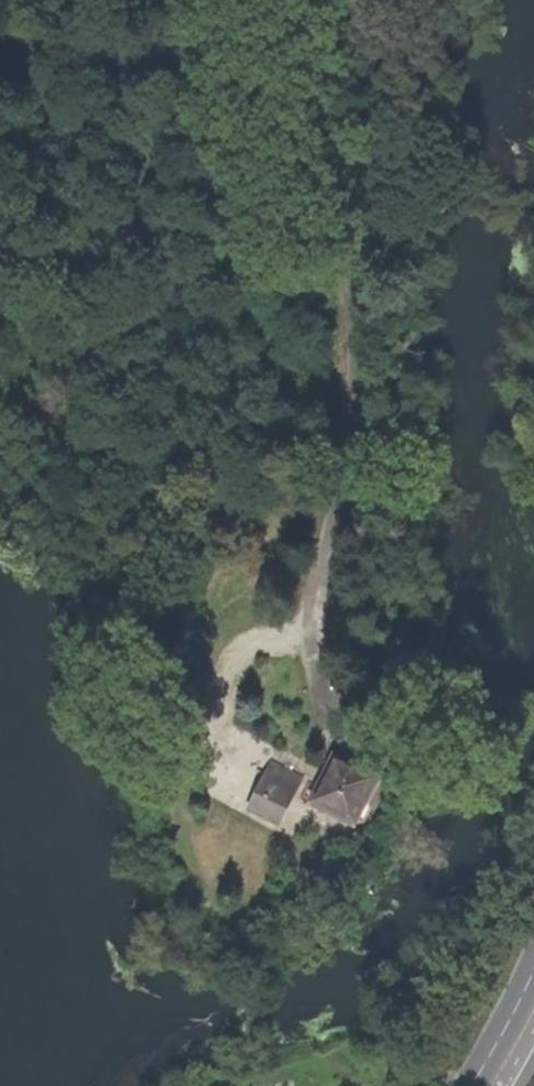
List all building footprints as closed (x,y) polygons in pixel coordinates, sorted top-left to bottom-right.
[(368,797),(378,774),(335,752),(309,804),(356,825),(368,797)] [(283,816),(291,798),(260,782),(252,801),(283,816)] [(268,846),(283,816),(252,801),(239,831),(268,846)]
